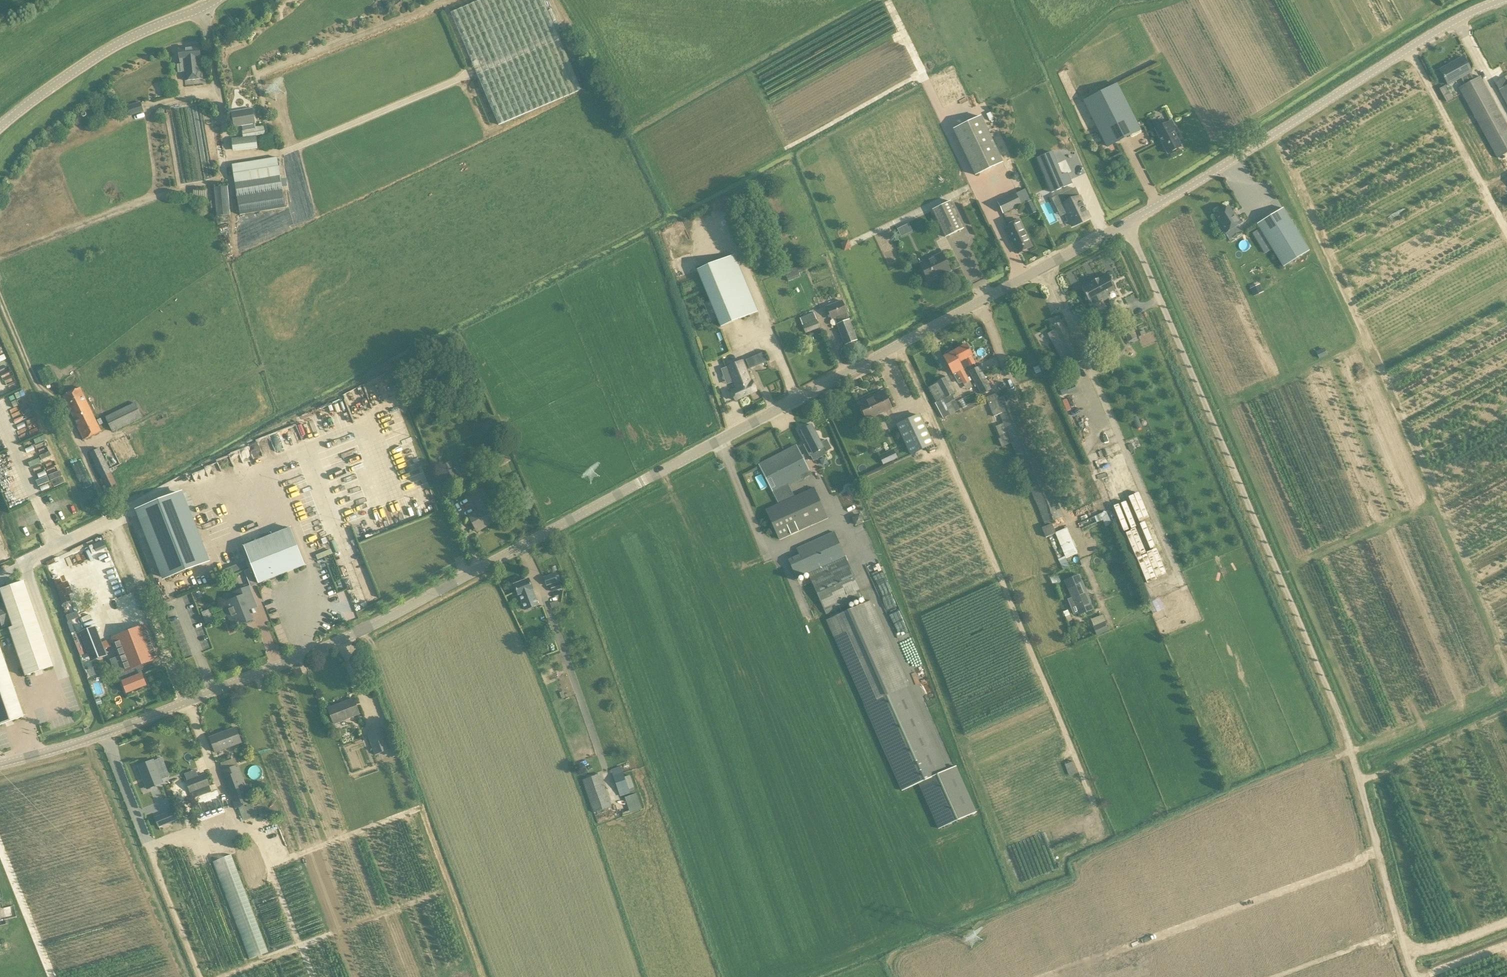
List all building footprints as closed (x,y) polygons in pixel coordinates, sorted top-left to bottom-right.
[(499,124),(582,89),(544,0),(478,0),(451,12),(499,124)] [(184,71),(185,80),(203,78),(200,47),(180,49),(182,65),(179,65),(180,72),(184,71)] [(1473,79),(1470,73),(1472,72),(1463,56),(1439,69),(1448,85),(1461,78),(1464,84),(1473,79)] [(1473,79),(1464,84),(1458,88),(1497,158),(1506,152),(1506,124),(1480,76),(1473,79)] [(1504,79),(1495,83),(1506,105),(1506,84),(1504,79)] [(1117,84),(1084,101),(1107,146),(1140,129),(1117,84)] [(1449,92),(1443,95),(1447,102),(1453,99),(1449,92)] [(140,102),(128,106),(131,116),(143,112),(140,102)] [(256,128),(255,123),(253,109),(233,112),(235,126),(242,125),(244,139),(264,136),(262,127),(256,128)] [(953,129),(975,176),(1003,162),(981,117),(953,129)] [(1155,129),(1168,154),(1181,147),(1177,139),(1180,137),(1172,121),(1155,129)] [(182,182),(212,178),(206,136),(198,137),(200,145),(202,160),(181,163),(180,152),(178,152),(182,182)] [(1062,175),(1052,153),(1037,159),(1038,160),(1034,162),(1047,194),(1051,193),(1053,192),(1057,199),(1066,195),(1065,193),(1074,189),(1072,184),(1067,173),(1062,175)] [(278,157),(233,164),(240,215),(286,208),(278,157)] [(228,186),(219,187),(215,187),(217,216),(231,214),(228,186)] [(1090,218),(1076,188),(1074,189),(1065,193),(1066,195),(1057,199),(1054,201),(1061,215),(1066,213),(1073,227),(1090,218)] [(194,190),(194,201),(207,201),(207,191),(194,190)] [(1021,204),(1029,201),(1023,190),(1016,194),(1016,193),(998,202),(1004,214),(1022,205),(1021,204)] [(933,210),(946,237),(964,228),(951,201),(933,210)] [(1236,218),(1228,206),(1215,214),(1220,222),(1218,223),(1225,233),(1241,223),(1237,217),(1236,218)] [(1283,208),(1257,224),(1283,267),(1309,251),(1283,208)] [(1019,220),(1005,227),(1018,254),(1032,247),(1019,220)] [(895,227),(899,236),(911,230),(908,222),(895,227)] [(1271,249),(1259,229),(1253,233),(1265,253),(1271,249)] [(942,253),(920,264),(928,281),(938,276),(938,275),(950,269),(942,253)] [(759,312),(736,255),(699,270),(722,327),(759,312)] [(802,265),(785,271),(788,281),(800,277),(799,273),(805,271),(802,265)] [(1082,288),(1090,303),(1090,302),(1093,306),(1108,298),(1106,294),(1116,289),(1108,274),(1098,280),(1097,279),(1092,282),(1092,283),(1082,288)] [(1253,288),(1256,295),(1263,292),(1260,285),(1253,288)] [(711,320),(716,317),(709,301),(704,303),(711,320)] [(837,325),(845,345),(857,340),(842,301),(827,307),(831,319),(837,316),(840,323),(837,325)] [(821,328),(817,320),(814,312),(800,318),(802,325),(806,334),(821,328)] [(1081,366),(1079,363),(1082,361),(1078,354),(1080,353),(1063,321),(1051,327),(1053,331),(1047,334),(1066,369),(1070,367),(1072,371),(1081,366)] [(1135,338),(1130,326),(1123,329),(1128,341),(1135,338)] [(1094,337),(1089,328),(1086,330),(1090,339),(1094,337)] [(953,374),(954,374),(958,383),(960,383),(962,382),(964,385),(969,381),(968,378),(963,369),(975,363),(971,356),(972,355),(967,345),(952,353),(951,351),(949,351),(945,353),(945,354),(946,356),(944,357),(953,374)] [(746,359),(746,360),(750,369),(768,361),(764,351),(746,359)] [(730,378),(735,390),(731,391),(735,400),(757,391),(744,361),(722,370),(726,380),(730,378)] [(969,372),(981,395),(992,390),(979,366),(969,372)] [(935,384),(929,387),(936,403),(935,403),(944,419),(960,410),(952,395),(956,393),(948,376),(935,383),(935,384)] [(1062,396),(1077,390),(1075,385),(1060,391),(1062,396)] [(78,427),(84,440),(102,431),(81,387),(64,396),(79,427),(78,427)] [(884,391),(872,397),(873,400),(860,406),(867,420),(892,408),(884,391)] [(999,414),(1003,423),(996,427),(1000,437),(998,438),(1002,447),(1011,443),(1045,525),(1064,517),(1015,399),(1014,399),(1012,393),(999,399),(997,393),(986,397),(993,417),(999,414)] [(136,402),(106,417),(113,432),(143,417),(136,402)] [(919,414),(897,425),(911,455),(933,444),(919,414)] [(812,425),(801,431),(813,453),(810,455),(813,461),(826,453),(825,452),(831,449),(826,439),(821,442),(812,425)] [(126,433),(108,440),(118,463),(136,456),(126,433)] [(250,446),(253,454),(258,452),(255,444),(250,446)] [(796,487),(805,482),(803,478),(811,474),(797,446),(760,465),(774,493),(794,483),(796,487)] [(90,453),(110,495),(120,490),(100,448),(90,453)] [(894,450),(880,456),(883,464),(897,457),(894,450)] [(467,480),(458,466),(454,468),(451,461),(442,466),(445,473),(453,487),(467,480)] [(854,492),(851,487),(849,486),(846,487),(846,490),(848,495),(851,496),(854,495),(854,492)] [(814,487),(784,501),(765,509),(779,540),(799,531),(828,518),(814,487)] [(500,519),(482,489),(471,495),(479,509),(468,515),(476,530),(491,521),(493,523),(500,519)] [(182,491),(136,509),(164,576),(207,559),(182,491)] [(1102,520),(1104,526),(1110,524),(1105,511),(1078,522),(1080,528),(1102,520)] [(860,513),(853,516),(857,523),(863,520),(860,513)] [(291,528),(244,546),(253,568),(259,583),(305,565),(291,528)] [(1067,528),(1056,533),(1066,558),(1077,553),(1067,528)] [(834,531),(797,548),(800,555),(789,560),(797,578),(808,574),(826,615),(864,598),(834,531)] [(226,575),(249,566),(246,561),(224,570),(226,575)] [(245,571),(248,579),(255,577),(251,569),(245,571)] [(544,576),(546,586),(550,585),(552,591),(563,588),(561,581),(558,582),(555,573),(544,576)] [(1079,575),(1065,581),(1072,598),(1068,600),(1072,607),(1075,614),(1081,612),(1081,614),(1091,609),(1085,594),(1087,593),(1079,575)] [(514,585),(519,595),(525,609),(538,605),(532,590),(533,589),(529,579),(514,585)] [(9,622),(10,626),(7,627),(24,676),(52,666),(23,582),(23,581),(0,589),(0,595),(3,603),(0,604),(0,625),(9,622)] [(1136,591),(1133,582),(1128,584),(1132,593),(1136,591)] [(249,587),(234,593),(236,598),(224,603),(233,627),(252,620),(246,604),(255,600),(249,587)] [(956,767),(946,771),(871,601),(827,620),(902,791),(918,783),(938,829),(976,812),(956,767)] [(213,621),(209,610),(201,613),(206,624),(213,621)] [(66,616),(68,622),(79,617),(77,612),(66,616)] [(1108,630),(1107,629),(1105,622),(1093,627),(1096,635),(1108,630)] [(159,657),(148,628),(114,642),(125,671),(119,673),(127,693),(147,685),(140,668),(143,666),(142,664),(159,657)] [(108,656),(99,630),(84,635),(91,654),(97,652),(100,659),(108,656)] [(23,716),(0,649),(0,724),(23,716)] [(334,724),(360,714),(354,699),(329,708),(334,724)] [(216,753),(242,743),(236,727),(210,737),(216,753)] [(367,733),(375,755),(391,749),(382,727),(367,733)] [(138,766),(147,790),(163,783),(154,760),(138,766)] [(1065,763),(1069,776),(1076,774),(1072,761),(1065,763)] [(224,771),(222,772),(236,809),(238,808),(252,803),(238,766),(225,771),(224,771)] [(633,788),(629,790),(621,766),(611,770),(620,796),(630,793),(634,792),(633,788)] [(196,770),(185,774),(188,781),(187,781),(193,798),(202,795),(200,789),(210,786),(206,774),(198,777),(196,770)] [(612,807),(608,797),(600,774),(582,780),(594,813),(612,807)] [(180,802),(188,800),(182,781),(174,783),(180,802)] [(158,827),(171,822),(167,813),(154,818),(158,827)] [(216,858),(245,958),(264,953),(236,853),(216,858)]
